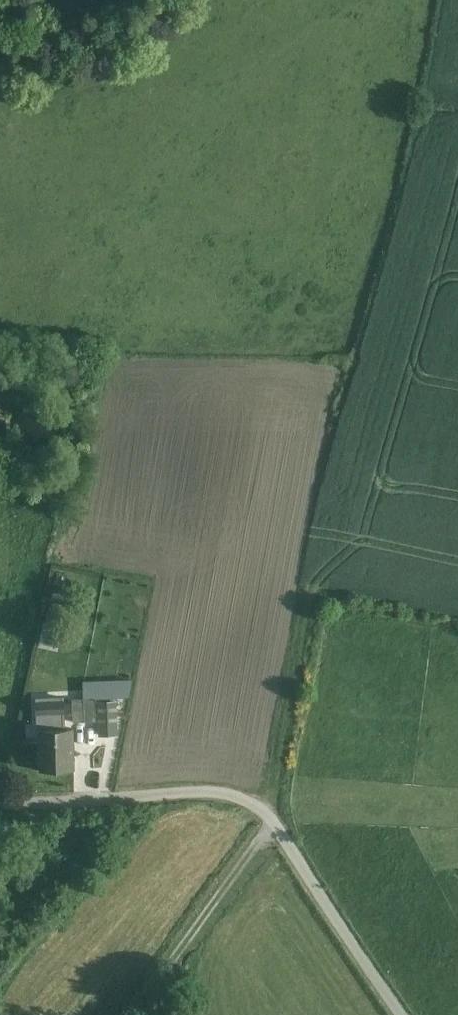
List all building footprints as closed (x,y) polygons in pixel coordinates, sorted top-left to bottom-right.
[(111,687),(72,689),(73,721),(100,719),(100,733),(118,733),(117,697),(110,697),(111,687)] [(37,688),(39,729),(40,770),(74,769),(72,727),(63,728),(62,688),(37,688)]
